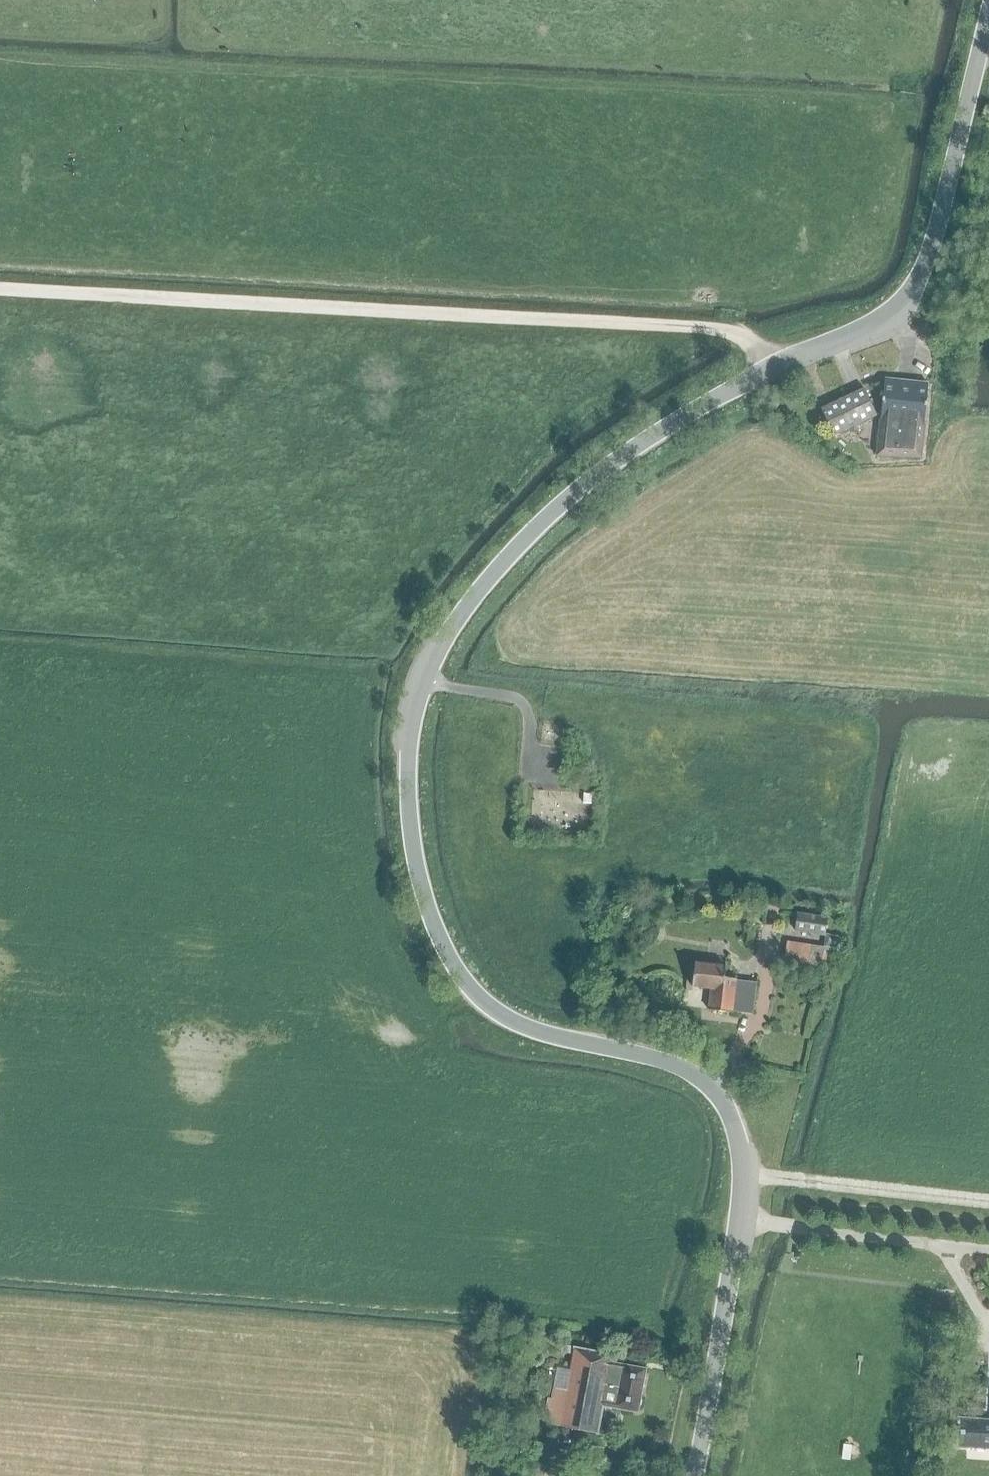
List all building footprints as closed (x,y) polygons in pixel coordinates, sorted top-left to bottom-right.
[(927,385),(884,380),(876,455),(920,460),(927,385)] [(877,415),(863,387),(820,408),(834,436),(877,415)] [(828,917),(799,912),(796,930),(825,936),(828,917)] [(824,946),(787,940),(784,960),(821,966),(824,946)] [(726,966),(695,963),(692,987),(711,989),(709,1010),(732,1013),(733,1011),(752,1013),(756,982),(736,980),(736,978),(724,977),(726,966)] [(612,1355),(574,1348),(565,1392),(554,1389),(551,1400),(548,1399),(546,1407),(550,1408),(547,1423),(597,1432),(602,1405),(637,1412),(645,1369),(610,1363),(612,1355)] [(967,1400),(967,1412),(982,1413),(983,1401),(967,1400)] [(959,1416),(958,1447),(988,1448),(988,1418),(959,1416)]
